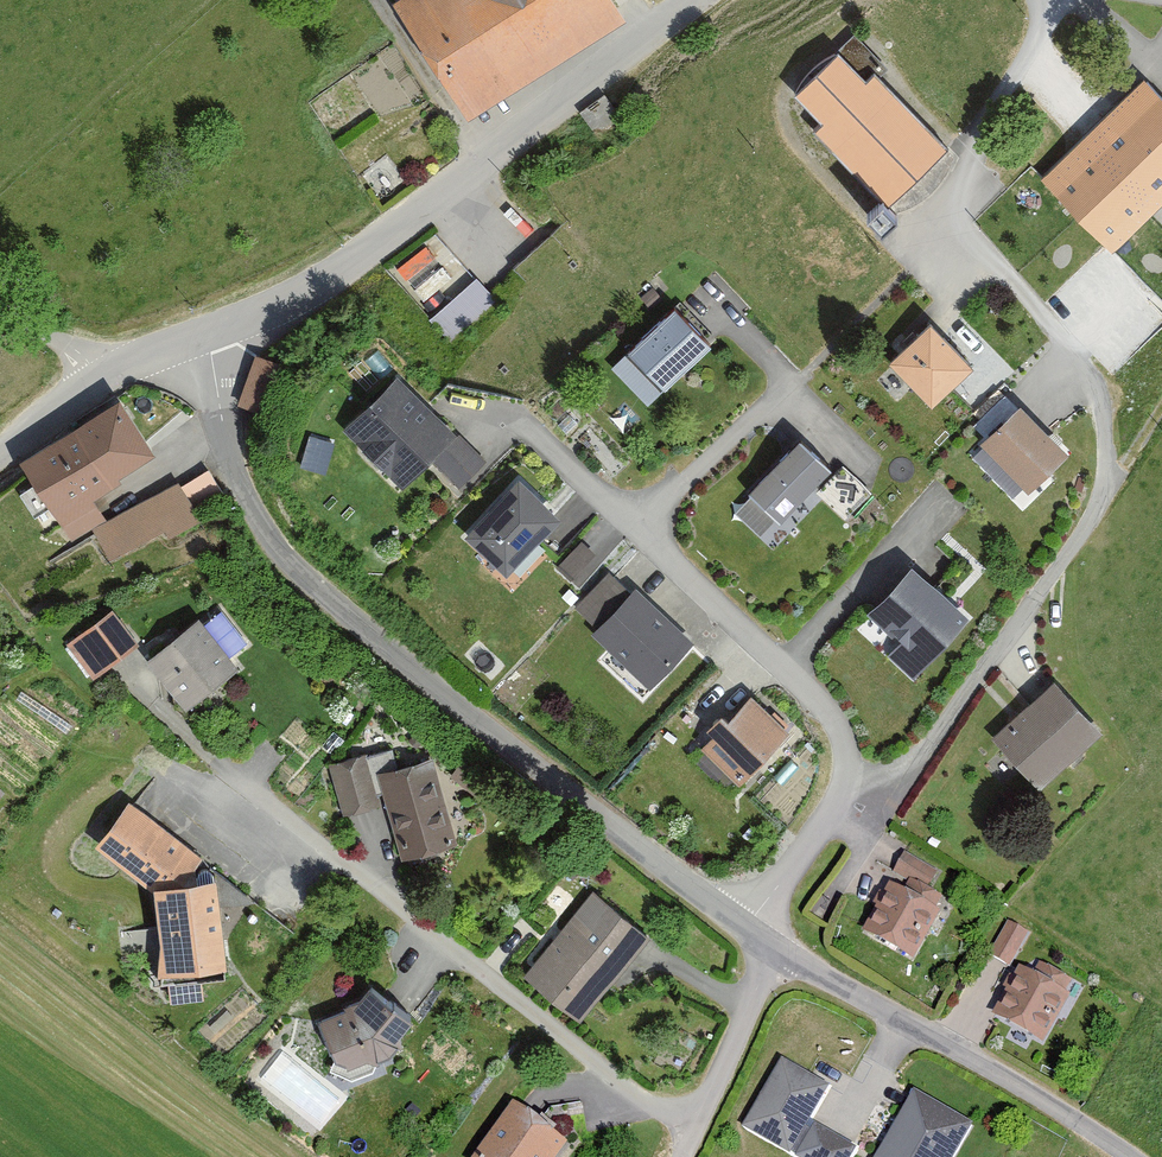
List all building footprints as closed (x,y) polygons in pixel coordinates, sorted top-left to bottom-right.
[(611,9),(605,0),(385,0),(461,111),(611,9)] [(865,78),(838,49),(799,86),(827,116),(817,125),(879,189),(872,196),(883,207),(892,198),(888,194),(943,141),(874,70),(865,78)] [(1148,85),(1052,174),(1106,233),(1161,181),(1161,100),(1148,85)] [(398,263),(423,296),(450,276),(424,243),(398,263)] [(446,341),(492,304),(474,282),(428,319),(446,341)] [(708,339),(676,306),(619,363),(652,395),(708,339)] [(893,364),(928,404),(967,371),(932,331),(893,364)] [(240,397),(270,404),(281,356),(252,349),(240,397)] [(410,387),(354,439),(400,489),(429,463),(456,492),(484,466),(410,387)] [(122,405),(23,468),(67,535),(100,514),(84,489),(149,446),(122,405)] [(1017,412),(980,446),(1025,494),(1061,460),(1017,412)] [(324,467),(331,436),(305,429),(297,460),(324,467)] [(769,526),(825,471),(798,443),(742,498),(769,526)] [(198,475),(88,530),(107,569),(218,514),(198,475)] [(518,479),(465,530),(515,582),(568,531),(518,479)] [(572,608),(644,683),(691,639),(619,564),(572,608)] [(965,622),(906,571),(865,618),(923,669),(965,622)] [(94,671),(131,644),(110,616),(73,643),(94,671)] [(154,658),(186,698),(232,663),(200,622),(154,658)] [(999,741),(1036,779),(1090,728),(1054,689),(999,741)] [(753,698),(701,746),(731,778),(783,730),(753,698)] [(333,762),(345,810),(375,803),(364,755),(333,762)] [(382,772),(404,855),(454,841),(432,759),(382,772)] [(9,799),(0,791),(0,808),(9,799)] [(158,977),(228,975),(225,932),(251,898),(127,801),(93,841),(152,883),(161,934),(158,977)] [(893,881),(864,932),(911,958),(939,907),(893,881)] [(532,975),(575,1010),(638,932),(594,897),(532,975)] [(1006,921),(992,947),(1013,959),(1027,933),(1006,921)] [(1024,966),(995,1015),(1041,1042),(1070,993),(1024,966)] [(338,1010),(317,1019),(346,1064),(377,1058),(396,1050),(401,1034),(413,1015),(371,985),(359,997),(338,1010)] [(748,1125),(785,1146),(820,1086),(783,1065),(748,1125)] [(914,1093),(878,1156),(944,1156),(964,1122),(914,1093)] [(562,1145),(516,1109),(478,1156),(553,1156),(562,1145)] [(854,1152),(819,1127),(798,1156),(851,1156),(854,1152)]
